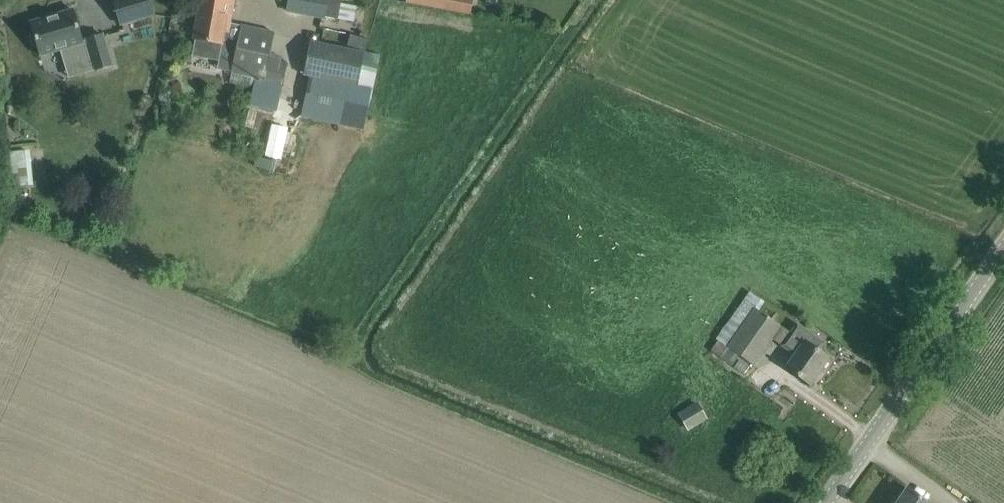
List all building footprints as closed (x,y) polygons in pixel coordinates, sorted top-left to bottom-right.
[(120,24),(155,14),(151,0),(113,0),(120,24)] [(229,23),(233,0),(201,0),(194,39),(196,39),(194,53),(219,57),(221,48),(236,51),(233,72),(263,79),(273,32),(241,25),(241,26),(229,23)] [(287,11),(322,18),(323,16),(337,19),(341,0),(289,0),(287,11)] [(405,3),(451,11),(453,0),(406,0),(405,3)] [(38,46),(40,55),(61,49),(64,62),(80,57),(83,67),(93,64),(95,69),(111,65),(102,34),(86,39),(82,41),(73,9),(30,22),(33,30),(30,35),(33,44),(38,46)] [(345,45),(364,50),(368,38),(349,34),(345,45)] [(357,85),(364,51),(309,40),(302,74),(357,85)] [(14,152),(22,178),(39,173),(31,147),(14,152)] [(732,365),(739,354),(753,364),(769,340),(792,356),(785,366),(809,383),(828,357),(818,350),(824,343),(795,323),(790,331),(759,309),(764,300),(748,290),(716,339),(717,340),(710,350),(732,365)] [(692,428),(713,417),(704,400),(683,412),(692,428)] [(923,500),(907,488),(898,502),(894,499),(891,502),(928,502),(923,500)]
